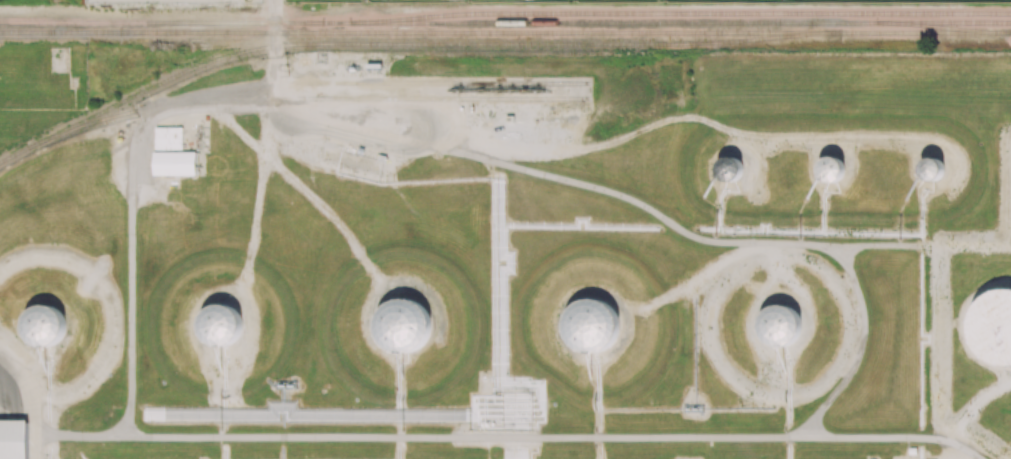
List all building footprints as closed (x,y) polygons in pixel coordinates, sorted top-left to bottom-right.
[(155,149),(182,150),(183,128),(155,127),(155,149)] [(195,152),(153,153),(153,175),(196,175),(195,152)] [(824,160),(828,157),(832,156),(835,156),(839,158),(841,160),(844,164),(845,166),(845,170),(844,173),(843,176),(841,178),(840,179),(837,181),(833,182),(831,182),(828,181),(824,178),(822,176),(820,172),(820,169),(820,165),(822,162),(824,160)] [(925,160),(928,157),(932,156),(936,157),(940,158),(942,160),(945,164),(946,166),(946,170),(945,173),(944,176),(942,178),(940,180),(938,181),(934,182),(932,182),(929,181),(925,178),(922,176),(921,172),(920,169),(921,165),(923,162),(925,160)] [(723,160),(727,157),(730,157),(734,157),(738,158),(740,160),(743,164),(744,167),(744,170),(743,174),(742,176),(740,178),(738,180),(736,181),(732,182),(730,182),(727,181),(723,179),(721,176),(719,172),(719,169),(719,165),(721,162),(723,160)] [(1003,289),(1010,290),(1010,367),(1002,367),(992,365),(980,358),(973,349),(968,338),(967,328),(969,316),(973,306),(980,298),(991,292),(1003,289)] [(384,306),(392,301),(400,300),(408,300),(416,303),(422,307),(427,315),(429,322),(429,329),(428,336),(425,342),(421,346),(417,349),(412,352),(405,354),(399,354),(392,352),(384,347),(379,341),(376,333),(375,326),(376,319),(380,312),(384,306)] [(575,307),(583,303),(591,301),(599,301),(606,304),(612,309),(617,316),(619,323),(620,330),(618,337),(615,343),(612,347),(608,350),(602,353),(595,355),(590,355),(583,353),(575,348),(570,342),(567,334),(566,327),(567,320),(570,313),(575,307)] [(207,311),(213,307),(219,305),(225,306),(231,308),(235,311),(240,317),(241,322),(242,328),(240,333),(238,337),(235,341),(232,343),(228,345),(223,346),(219,346),(214,345),(207,341),(204,337),(201,331),(200,326),(201,320),(204,314),(207,311)] [(769,311),(775,307),(781,306),(787,306),(793,309),(797,312),(801,318),(803,323),(803,328),(802,334),(800,338),(797,341),(794,344),(790,346),(784,347),(780,347),(775,346),(769,342),(765,337),(763,331),(762,326),(763,320),(765,315),(769,311)] [(30,312),(36,308),(42,307),(48,307),(54,309),(58,313),(62,319),(64,323),(64,329),(63,334),(61,339),(58,342),(55,345),(51,347),(45,348),(41,348),(36,347),(30,343),(26,338),(23,332),(23,327),(24,321),(26,316),(30,312)] [(0,420),(0,458),(28,458),(28,420),(0,420)]
